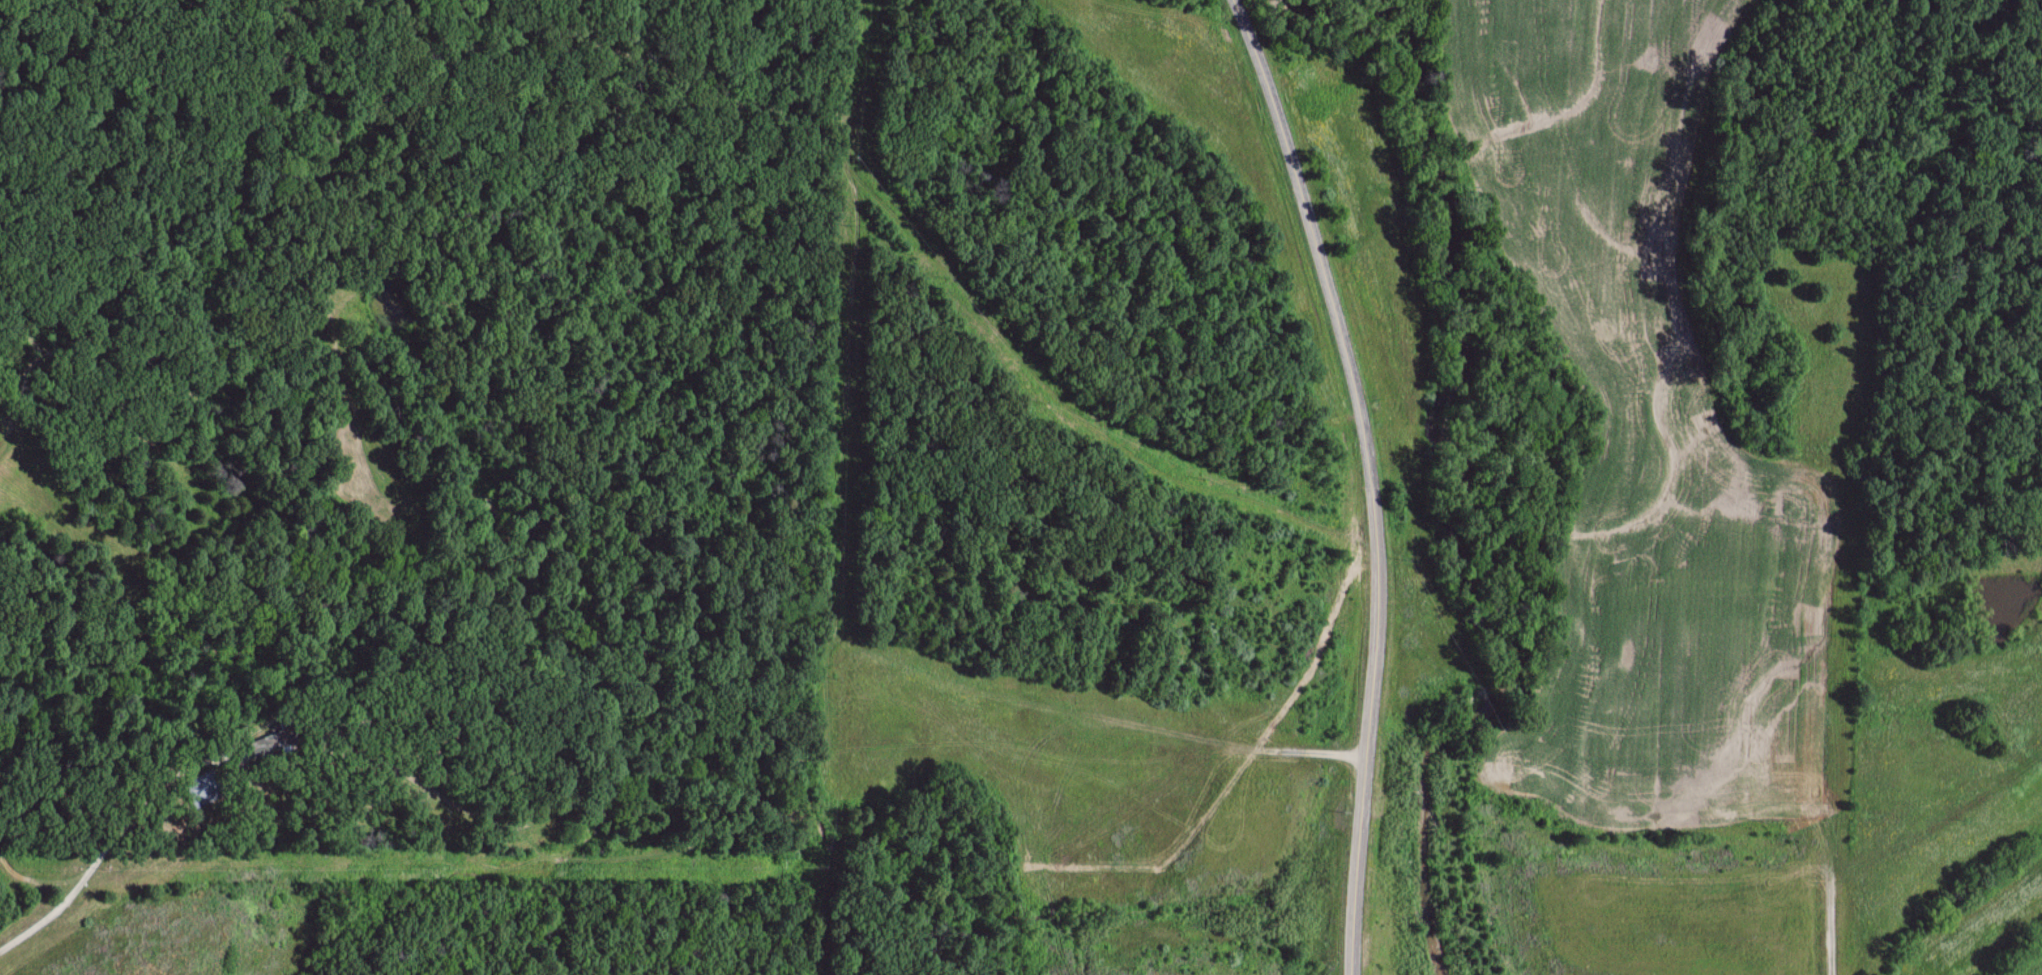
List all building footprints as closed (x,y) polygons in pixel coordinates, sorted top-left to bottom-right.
[(266,759),(302,743),(295,728),(259,744),(266,759)] [(229,798),(220,771),(185,783),(195,810),(229,798)]
